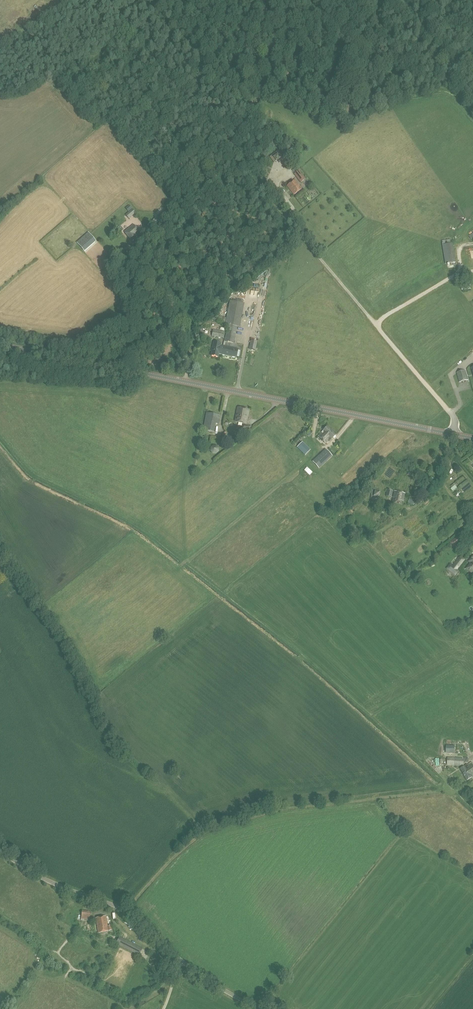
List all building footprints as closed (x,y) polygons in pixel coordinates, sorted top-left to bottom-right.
[(278,150),(270,157),(274,162),(276,161),(276,162),(281,158),(280,158),(282,156),(278,150)] [(294,174),(301,183),(306,179),(299,170),(294,174)] [(287,186),(294,195),(302,189),(295,179),(287,186)] [(126,215),(129,218),(135,213),(133,209),(126,215)] [(158,215),(161,219),(168,213),(166,210),(158,215)] [(130,220),(133,224),(139,218),(136,215),(130,220)] [(124,232),(132,241),(138,237),(136,234),(139,231),(134,224),(124,232)] [(76,243),(84,251),(95,241),(88,232),(76,243)] [(451,263),(451,265),(456,264),(456,262),(453,243),(443,245),(446,264),(451,263)] [(225,341),(234,343),(237,327),(240,327),(244,303),(230,301),(226,323),(228,323),(225,341)] [(212,336),(223,338),(225,332),(213,330),(212,336)] [(219,354),(222,354),(223,346),(221,345),(221,343),(214,342),(211,355),(218,357),(219,354)] [(222,354),(237,357),(238,349),(223,346),(222,354)] [(456,373),(459,382),(469,380),(466,370),(456,373)] [(235,422),(247,424),(249,410),(237,408),(235,422)] [(203,430),(214,432),(216,424),(219,424),(220,415),(206,413),(203,430)] [(318,436),(325,443),(329,440),(330,441),(331,439),(332,439),(336,435),(327,426),(323,430),(324,430),(318,436)] [(303,440),(298,445),(307,455),(312,450),(303,440)] [(326,449),(319,456),(312,462),(319,469),(325,463),(333,456),(326,449)] [(371,498),(378,500),(380,489),(373,488),(371,498)] [(392,502),(402,504),(403,500),(404,501),(405,493),(394,491),(392,502)] [(452,566),(452,567),(455,569),(458,571),(466,560),(461,556),(460,556),(460,555),(452,566)] [(447,765),(464,766),(464,758),(448,757),(447,765)] [(467,780),(472,777),(472,776),(472,775),(472,765),(471,762),(468,764),(468,765),(461,769),(467,780)] [(85,919),(90,919),(91,911),(82,910),(81,918),(85,919)] [(96,918),(99,933),(112,930),(111,925),(108,926),(106,916),(96,918)] [(116,943),(139,955),(143,948),(119,936),(116,943)]
